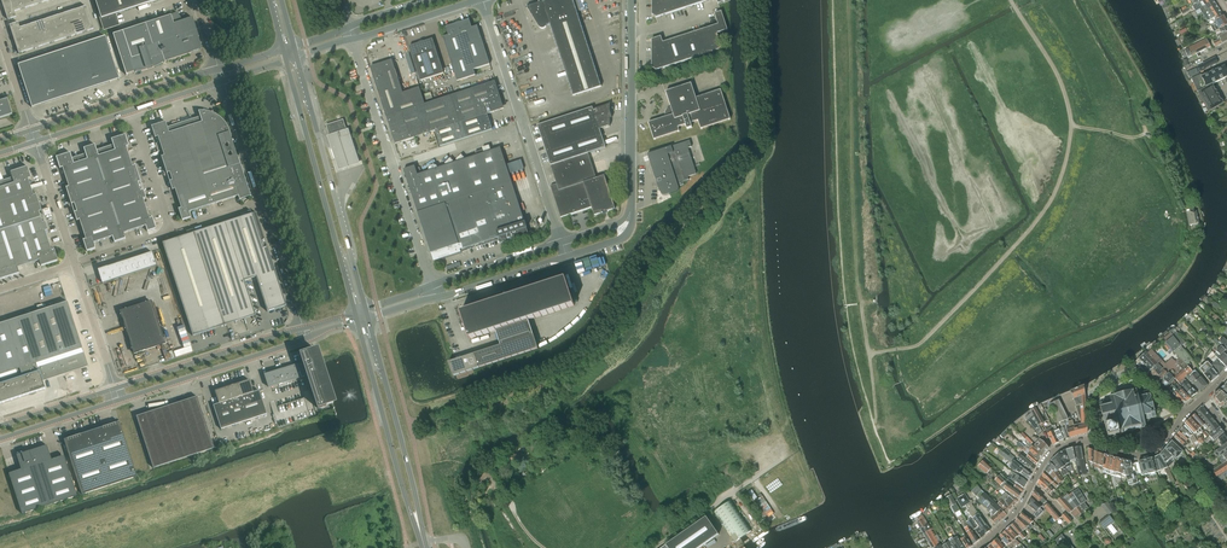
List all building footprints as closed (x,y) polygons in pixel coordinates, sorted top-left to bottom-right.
[(52,0),(1,0),(8,20),(11,19),(17,18),(15,12),(52,0)] [(105,29),(118,25),(114,15),(160,0),(95,0),(105,29)] [(542,2),(526,7),(539,27),(540,28),(541,28),(542,28),(542,29),(543,28),(544,28),(545,28),(545,27),(546,27),(546,26),(546,25),(550,24),(573,96),(601,86),(573,0),(547,0),(542,2)] [(652,14),(656,17),(710,0),(652,0),(652,14)] [(1213,1),(1213,0),(1205,0),(1202,2),(1192,8),(1196,13),(1203,9),(1203,8),(1213,1)] [(1208,10),(1216,5),(1213,1),(1203,8),(1203,9),(1204,9),(1206,8),(1208,10)] [(1208,16),(1219,9),(1216,5),(1208,10),(1209,12),(1207,14),(1206,13),(1198,18),(1199,20),(1202,19),(1208,16)] [(94,30),(90,18),(86,7),(20,28),(18,23),(12,25),(10,26),(19,54),(22,53),(94,30)] [(1213,18),(1221,13),(1219,9),(1208,16),(1202,19),(1203,20),(1209,17),(1211,17),(1212,17),(1213,18)] [(661,36),(652,39),(651,67),(656,70),(722,49),(717,33),(727,30),(721,11),(714,14),(718,24),(663,42),(661,36)] [(1221,19),(1221,18),(1223,17),(1221,13),(1213,18),(1214,22),(1213,23),(1214,25),(1218,23),(1217,21),(1221,19)] [(198,43),(197,42),(198,41),(197,38),(199,37),(193,18),(180,22),(177,14),(114,35),(127,76),(127,75),(144,69),(147,68),(146,67),(152,66),(155,66),(191,54),(190,52),(193,51),(193,50),(194,50),(195,49),(196,48),(197,48),(198,46),(197,45),(198,45),(198,44),(198,43)] [(1226,25),(1226,23),(1223,17),(1221,18),(1221,19),(1217,21),(1218,23),(1214,25),(1211,26),(1211,28),(1214,33),(1226,25)] [(469,20),(461,22),(460,22),(459,22),(458,22),(457,22),(456,22),(456,23),(455,23),(454,24),(446,27),(448,35),(443,37),(453,70),(457,81),(475,75),(474,70),(490,64),(477,26),(472,28),(469,20)] [(1200,32),(1207,28),(1204,23),(1197,27),(1200,32)] [(1214,33),(1215,35),(1216,37),(1218,36),(1226,32),(1226,25),(1214,33)] [(1226,41),(1226,32),(1218,36),(1218,37),(1217,38),(1218,40),(1214,41),(1212,41),(1215,47),(1226,41)] [(120,80),(106,37),(18,65),(32,108),(33,108),(32,105),(45,101),(45,103),(62,97),(62,95),(75,91),(88,87),(89,89),(106,83),(105,81),(118,77),(119,80),(120,80)] [(420,42),(419,42),(418,43),(417,44),(409,47),(420,81),(444,73),(433,39),(424,42),(424,41),(423,41),(422,41),(421,41),(420,42)] [(1206,39),(1201,41),(1206,49),(1210,47),(1206,39)] [(1206,49),(1201,41),(1192,46),(1196,54),(1198,57),(1200,56),(1198,53),(1206,49)] [(1196,54),(1192,46),(1187,48),(1188,49),(1185,51),(1188,58),(1191,56),(1192,57),(1196,54)] [(1197,66),(1196,69),(1198,73),(1199,72),(1218,62),(1215,57),(1197,66)] [(1193,66),(1191,63),(1189,65),(1188,64),(1186,59),(1182,60),(1184,66),(1186,70),(1190,67),(1193,66)] [(500,101),(501,99),(495,81),(425,104),(419,87),(403,93),(392,60),(380,64),(378,66),(377,66),(377,69),(375,71),(373,73),(374,74),(373,76),(392,134),(394,135),(394,137),(397,137),(399,139),(401,141),(402,140),(405,141),(435,131),(440,146),(492,129),(487,114),(494,112),(495,109),(497,110),(497,107),(499,104),(501,102),(500,101)] [(1226,77),(1226,72),(1224,66),(1201,76),(1200,75),(1199,72),(1198,73),(1191,77),(1191,79),(1196,92),(1212,84),(1224,78),(1226,77)] [(1190,78),(1191,77),(1198,73),(1196,69),(1195,68),(1187,72),(1190,78)] [(666,92),(671,108),(670,108),(669,109),(668,110),(667,111),(667,112),(666,113),(666,114),(666,115),(667,117),(648,122),(654,139),(679,131),(678,127),(686,125),(687,129),(692,127),(690,123),(698,120),(701,129),(730,119),(721,90),(696,98),(691,83),(666,92)] [(1223,103),(1212,84),(1198,92),(1209,111),(1223,103)] [(13,114),(8,99),(0,101),(0,118),(13,114)] [(615,209),(604,175),(596,178),(588,153),(606,147),(599,129),(610,125),(609,126),(610,126),(610,118),(612,118),(610,111),(610,103),(609,103),(609,104),(593,109),(592,107),(537,125),(557,184),(550,186),(561,217),(592,207),(594,215),(603,213),(603,214),(604,214),(607,213),(607,212),(607,211),(615,209)] [(226,139),(231,138),(232,137),(230,132),(229,130),(229,129),(228,126),(227,125),(226,124),(224,122),(223,121),(222,120),(221,119),(219,117),(217,115),(215,115),(214,114),(213,113),(210,112),(209,112),(207,112),(206,112),(204,111),(202,111),(200,111),(199,111),(199,112),(200,117),(167,128),(166,124),(166,122),(152,126),(151,126),(155,138),(156,138),(158,137),(164,156),(162,157),(161,157),(167,174),(170,173),(172,181),(170,182),(170,181),(169,182),(172,191),(173,190),(175,189),(181,208),(179,209),(178,209),(182,221),(183,221),(183,220),(191,218),(189,212),(238,196),(239,199),(240,199),(250,196),(251,196),(239,159),(233,161),(226,139)] [(343,119),(326,125),(329,136),(330,136),(347,131),(343,119)] [(348,128),(327,135),(339,170),(360,164),(348,128)] [(83,240),(87,252),(87,251),(96,249),(94,243),(113,237),(114,243),(126,239),(124,233),(146,226),(148,232),(156,229),(152,217),(152,218),(150,219),(144,200),(146,199),(143,190),(141,191),(138,183),(140,182),(141,182),(135,165),(135,166),(133,166),(126,147),(129,146),(129,147),(126,135),(125,135),(111,140),(113,145),(97,150),(95,145),(84,149),(86,154),(72,158),(70,153),(57,157),(56,157),(60,169),(61,169),(60,169),(63,168),(69,187),(67,188),(66,188),(72,205),(72,204),(74,204),(77,212),(75,213),(75,212),(74,212),(77,221),(78,221),(77,221),(80,220),(86,239),(84,240),(83,240)] [(647,154),(649,161),(659,192),(660,192),(661,193),(661,194),(662,195),(664,196),(665,195),(676,192),(677,191),(678,190),(679,189),(678,188),(678,186),(684,184),(683,181),(689,180),(688,177),(696,174),(688,148),(691,147),(689,141),(647,154)] [(476,151),(477,154),(491,150),(489,145),(483,147),(483,149),(476,151)] [(418,174),(415,166),(403,169),(434,262),(461,253),(461,250),(499,237),(501,243),(529,234),(527,230),(500,148),(418,174)] [(507,163),(509,172),(524,169),(522,160),(507,163)] [(20,273),(18,268),(39,261),(41,266),(58,261),(54,249),(54,250),(52,250),(45,231),(48,231),(45,222),(43,223),(39,212),(41,211),(42,212),(42,211),(36,194),(36,195),(34,195),(28,179),(31,178),(31,179),(31,178),(27,167),(11,172),(11,175),(12,178),(0,182),(0,280),(20,273)] [(1199,223),(1196,210),(1195,211),(1193,207),(1191,207),(1191,206),(1188,206),(1189,212),(1186,213),(1188,225),(1189,225),(1192,225),(1199,223)] [(226,225),(226,223),(163,243),(178,290),(180,290),(193,331),(191,332),(193,336),(215,329),(212,317),(252,304),(245,281),(256,278),(267,312),(285,306),(277,284),(279,283),(256,213),(249,215),(249,217),(226,225)] [(152,252),(98,270),(103,284),(157,266),(152,252)] [(500,345),(455,360),(448,362),(453,376),(537,349),(528,320),(574,305),(565,278),(461,312),(469,339),(496,331),(500,345)] [(0,324),(0,378),(2,384),(0,385),(0,404),(46,389),(43,381),(88,366),(68,302),(0,324)] [(151,302),(121,312),(134,354),(165,344),(151,302)] [(1173,328),(1169,331),(1173,336),(1177,333),(1173,328)] [(1173,352),(1181,346),(1173,336),(1165,342),(1166,344),(1170,348),(1172,351),(1173,352)] [(1221,345),(1218,342),(1214,338),(1212,340),(1216,344),(1218,345),(1220,346),(1213,354),(1216,357),(1217,358),(1226,367),(1226,366),(1226,351),(1221,345)] [(1223,338),(1218,342),(1221,345),(1226,351),(1226,342),(1223,338)] [(1181,346),(1173,352),(1180,358),(1186,365),(1189,362),(1192,360),(1181,346)] [(300,354),(303,362),(299,364),(298,364),(264,375),(268,388),(303,377),(307,376),(318,409),(333,404),(315,349),(300,354)] [(1152,359),(1147,354),(1145,352),(1135,361),(1147,373),(1149,372),(1156,364),(1152,359)] [(1226,367),(1217,358),(1216,357),(1213,354),(1213,353),(1212,352),(1208,356),(1211,360),(1214,363),(1211,366),(1219,375),(1226,367)] [(1172,377),(1187,366),(1186,366),(1186,365),(1180,358),(1166,370),(1172,377)] [(1219,375),(1211,366),(1207,362),(1199,370),(1204,374),(1210,383),(1216,377),(1219,375)] [(1163,370),(1156,364),(1149,372),(1155,378),(1163,370)] [(1185,377),(1192,372),(1188,367),(1187,366),(1172,377),(1177,383),(1182,379),(1185,377)] [(1159,382),(1167,373),(1163,370),(1155,378),(1159,382)] [(1192,372),(1185,377),(1195,388),(1196,387),(1200,391),(1207,386),(1193,370),(1192,372)] [(1173,380),(1167,373),(1159,382),(1168,389),(1171,385),(1170,384),(1173,380)] [(1182,379),(1177,383),(1191,397),(1197,393),(1182,379)] [(266,415),(267,415),(259,391),(253,393),(249,380),(248,381),(239,385),(239,384),(237,384),(237,385),(228,389),(228,387),(226,388),(217,392),(217,391),(215,391),(219,404),(213,406),(221,430),(222,430),(222,429),(266,415)] [(1186,401),(1173,386),(1176,383),(1173,380),(1170,384),(1171,385),(1168,389),(1173,394),(1182,405),(1186,401)] [(1190,398),(1176,383),(1173,386),(1186,401),(1190,398)] [(1070,391),(1073,399),(1085,395),(1084,386),(1070,391)] [(1110,400),(1105,401),(1099,403),(1108,436),(1146,427),(1144,419),(1156,416),(1149,390),(1140,393),(1139,388),(1127,391),(1127,388),(1118,391),(1118,394),(1109,396),(1110,400)] [(1226,399),(1226,397),(1226,396),(1219,390),(1213,397),(1213,400),(1223,412),(1226,409),(1226,402),(1225,401),(1226,399)] [(1085,395),(1073,399),(1075,406),(1081,425),(1085,424),(1087,423),(1085,399),(1085,395)] [(195,398),(150,413),(148,414),(145,415),(144,417),(142,420),(141,425),(141,427),(141,430),(153,466),(153,468),(156,468),(156,467),(205,451),(206,450),(207,450),(208,449),(209,448),(209,447),(210,446),(210,445),(211,444),(211,443),(211,442),(211,441),(211,440),(211,439),(210,439),(198,399),(197,397),(195,398)] [(1067,418),(1061,406),(1062,405),(1059,399),(1058,400),(1050,404),(1059,423),(1060,423),(1063,421),(1064,423),(1068,421),(1067,419),(1068,419),(1067,418)] [(1194,413),(1195,414),(1203,422),(1205,420),(1209,416),(1201,406),(1194,413)] [(1044,422),(1036,407),(1030,411),(1033,416),(1039,425),(1040,428),(1044,425),(1043,423),(1044,422)] [(1203,422),(1195,414),(1191,417),(1201,427),(1203,426),(1205,428),(1207,426),(1205,424),(1203,422)] [(1042,432),(1040,428),(1039,425),(1033,416),(1026,422),(1038,435),(1042,432)] [(1215,421),(1209,416),(1205,420),(1207,422),(1205,424),(1207,426),(1208,427),(1215,421)] [(1191,417),(1187,420),(1199,433),(1202,431),(1200,429),(1201,427),(1191,417)] [(1072,420),(1068,421),(1064,423),(1069,437),(1077,435),(1075,427),(1074,428),(1072,420)] [(1187,420),(1184,423),(1194,434),(1195,433),(1197,435),(1199,433),(1187,420)] [(1069,437),(1064,423),(1063,421),(1060,423),(1062,428),(1060,429),(1065,439),(1069,437)] [(1215,421),(1208,427),(1212,432),(1219,427),(1215,421)] [(137,477),(119,422),(103,428),(103,429),(93,432),(92,431),(91,431),(92,432),(81,436),(81,435),(64,440),(82,495),(137,477)] [(1087,424),(1075,427),(1077,435),(1087,433),(1088,432),(1087,424)] [(1193,434),(1184,424),(1180,430),(1189,438),(1193,446),(1198,443),(1196,441),(1196,440),(1193,434)] [(1051,426),(1053,431),(1059,442),(1064,440),(1059,429),(1057,430),(1055,425),(1053,426),(1052,425),(1051,426)] [(1212,443),(1223,433),(1219,427),(1212,432),(1208,435),(1209,435),(1204,440),(1205,441),(1206,443),(1207,442),(1211,442),(1212,443)] [(1188,439),(1189,438),(1180,430),(1177,433),(1186,441),(1188,439)] [(1047,434),(1053,445),(1059,442),(1053,431),(1047,434)] [(1033,442),(1027,437),(1023,432),(1020,434),(1030,443),(1030,444),(1033,442)] [(1030,443),(1020,434),(1019,433),(1017,436),(1021,440),(1022,440),(1027,445),(1030,443)] [(1188,444),(1186,441),(1177,433),(1174,437),(1182,445),(1184,447),(1188,444)] [(1224,434),(1216,440),(1218,443),(1217,443),(1220,447),(1221,447),(1222,446),(1226,443),(1226,439),(1224,434)] [(1049,448),(1044,442),(1039,439),(1032,446),(1038,452),(1039,450),(1044,454),(1049,448)] [(1182,452),(1172,441),(1164,449),(1172,457),(1175,459),(1178,456),(1179,458),(1182,455),(1181,453),(1182,452)] [(1038,461),(1030,453),(1029,451),(1027,449),(1025,448),(1019,442),(1016,445),(1021,449),(1022,448),(1025,451),(1024,452),(1028,455),(1026,457),(1036,466),(1038,461)] [(528,445),(532,454),(537,451),(532,443),(528,445)] [(1222,446),(1221,447),(1220,447),(1218,449),(1214,452),(1219,460),(1220,459),(1222,463),(1226,460),(1226,443),(1222,446)] [(29,452),(22,454),(17,456),(22,473),(10,477),(22,514),(77,496),(65,459),(53,463),(47,446),(29,452)] [(1038,461),(1044,454),(1039,450),(1038,452),(1032,446),(1029,449),(1028,448),(1027,449),(1029,451),(1030,453),(1038,461)] [(1086,474),(1084,462),(1081,446),(1073,448),(1075,460),(1077,466),(1079,476),(1080,475),(1086,474)] [(1073,448),(1066,450),(1070,462),(1075,460),(1073,448)] [(1172,457),(1164,449),(1159,455),(1165,464),(1167,467),(1173,461),(1171,458),(1172,457)] [(1068,459),(1065,450),(1057,454),(1065,466),(1066,468),(1068,471),(1072,469),(1070,465),(1067,460),(1068,459)] [(510,457),(512,462),(519,459),(519,460),(520,459),(522,458),(519,452),(514,454),(514,455),(510,457)] [(1031,475),(1013,459),(1015,457),(1011,453),(1008,456),(1005,453),(1002,456),(1011,463),(1008,467),(1015,472),(1016,471),(1028,480),(1031,475)] [(1057,454),(1054,457),(1066,475),(1068,473),(1065,469),(1064,469),(1063,467),(1065,466),(1057,454)] [(1035,467),(1020,455),(1017,459),(1023,464),(1022,465),(1032,472),(1035,467)] [(1109,471),(1110,456),(1104,455),(1102,467),(1102,471),(1103,473),(1106,473),(1109,474),(1110,471),(1109,471)] [(1167,467),(1165,464),(1159,455),(1152,459),(1155,472),(1167,467)] [(1115,473),(1117,458),(1110,456),(1109,471),(1110,471),(1109,474),(1114,476),(1114,478),(1116,483),(1118,482),(1116,476),(1117,473),(1115,473)] [(1054,457),(1050,461),(1055,466),(1057,471),(1060,469),(1061,471),(1060,471),(1063,476),(1066,475),(1054,457)] [(1126,476),(1123,460),(1117,458),(1115,473),(1117,473),(1116,476),(1118,482),(1121,481),(1120,478),(1121,475),(1126,476)] [(1138,462),(1139,469),(1141,476),(1149,474),(1150,477),(1156,475),(1155,472),(1152,459),(1152,458),(1138,462)] [(977,467),(986,474),(991,468),(983,460),(977,467)] [(1134,476),(1132,472),(1131,462),(1123,460),(1126,476),(1126,477),(1128,483),(1132,482),(1133,484),(1138,482),(1135,476),(1134,476)] [(1214,479),(1221,474),(1226,470),(1226,460),(1222,463),(1217,467),(1213,469),(1209,472),(1213,479),(1214,479)] [(1049,462),(1047,467),(1053,471),(1050,475),(1059,484),(1063,480),(1060,476),(1054,467),(1049,462)] [(1047,467),(1045,470),(1050,475),(1053,471),(1047,467)] [(1179,475),(1181,480),(1192,474),(1189,469),(1179,475)] [(1015,482),(1016,483),(1024,488),(1027,482),(1010,470),(1007,474),(1016,480),(1015,482)] [(1045,470),(1041,476),(1050,485),(1051,484),(1056,488),(1060,485),(1059,484),(1050,475),(1045,470)] [(1221,474),(1214,479),(1217,482),(1226,476),(1226,470),(1221,474)] [(1021,494),(1013,487),(1008,484),(1007,483),(1003,479),(999,476),(994,480),(1000,486),(1002,484),(1005,487),(1003,489),(1018,500),(1021,494)] [(1053,489),(1041,477),(1037,483),(1049,494),(1053,489)] [(1024,488),(1016,483),(1015,485),(1005,478),(1003,479),(1007,483),(1008,484),(1013,487),(1021,494),(1024,488)] [(988,510),(995,503),(994,503),(996,501),(994,499),(992,501),(978,487),(973,493),(976,496),(975,497),(988,510)] [(500,502),(491,488),(486,491),(495,506),(500,502)] [(1088,508),(1084,502),(1086,501),(1078,488),(1070,493),(1068,496),(1066,492),(1061,496),(1058,498),(1057,500),(1067,511),(1069,513),(1070,513),(1076,519),(1083,512),(1082,511),(1088,508)] [(1034,490),(1031,495),(1038,502),(1041,500),(1044,502),(1045,501),(1034,490)] [(1087,492),(1084,494),(1090,504),(1093,502),(1087,492)] [(971,504),(965,493),(956,499),(961,508),(967,505),(968,506),(969,506),(969,511),(968,512),(979,527),(975,531),(980,538),(990,530),(971,504)] [(959,510),(950,494),(945,498),(950,508),(951,507),(955,513),(959,510)] [(1018,501),(1010,495),(1008,496),(1007,498),(1014,505),(1018,501)] [(1040,508),(1041,506),(1031,496),(1027,504),(1035,512),(1033,515),(1037,518),(1043,511),(1040,508)] [(1014,505),(1007,498),(1006,499),(1005,501),(1004,502),(1010,508),(1014,505)] [(1010,508),(1004,502),(1001,500),(998,504),(1006,513),(1010,508)] [(714,512),(735,542),(751,531),(730,501),(714,512)] [(1006,515),(995,503),(988,510),(993,515),(990,518),(995,525),(1006,515)] [(1043,507),(1047,511),(1051,515),(1055,512),(1047,503),(1043,507)] [(1114,511),(1108,503),(1102,506),(1107,513),(1109,511),(1111,514),(1114,511)] [(1209,510),(1204,503),(1200,505),(1205,513),(1209,510)] [(629,511),(621,516),(627,525),(635,520),(629,511)] [(1033,521),(1022,512),(1019,516),(1025,521),(1024,522),(1030,528),(1032,526),(1030,524),(1033,521)] [(1055,512),(1051,515),(1056,521),(1060,517),(1055,512)] [(1061,516),(1068,524),(1072,521),(1064,513),(1061,516)] [(923,516),(919,519),(920,521),(917,524),(932,547),(934,547),(940,545),(940,544),(938,541),(940,540),(937,534),(935,536),(923,516)] [(1030,528),(1024,522),(1025,521),(1019,516),(1015,521),(1023,530),(1026,527),(1029,530),(1030,528)] [(719,535),(707,517),(662,547),(700,547),(719,535)] [(970,519),(967,521),(972,531),(976,528),(970,519)] [(972,531),(967,521),(966,521),(963,524),(967,530),(965,531),(974,544),(978,540),(972,531)] [(1025,537),(1013,522),(1010,526),(1019,535),(1023,539),(1025,537)] [(1019,535),(1010,526),(1006,530),(1015,539),(1019,535)] [(1015,539),(1006,530),(1003,532),(1016,545),(1017,546),(1020,544),(1015,539)] [(963,532),(961,533),(963,537),(960,539),(966,547),(969,547),(972,546),(963,532)] [(1016,545),(1003,532),(999,536),(1010,547),(1013,545),(1014,547),(1016,545)] [(1061,534),(1055,540),(1062,547),(1073,547),(1061,534)] [(948,540),(953,547),(964,547),(957,537),(954,539),(952,538),(948,540)] [(1005,547),(997,538),(991,544),(995,547),(1005,547)] [(237,544),(234,539),(233,539),(232,539),(231,539),(230,539),(229,539),(229,540),(215,544),(216,547),(239,547),(237,544)]
